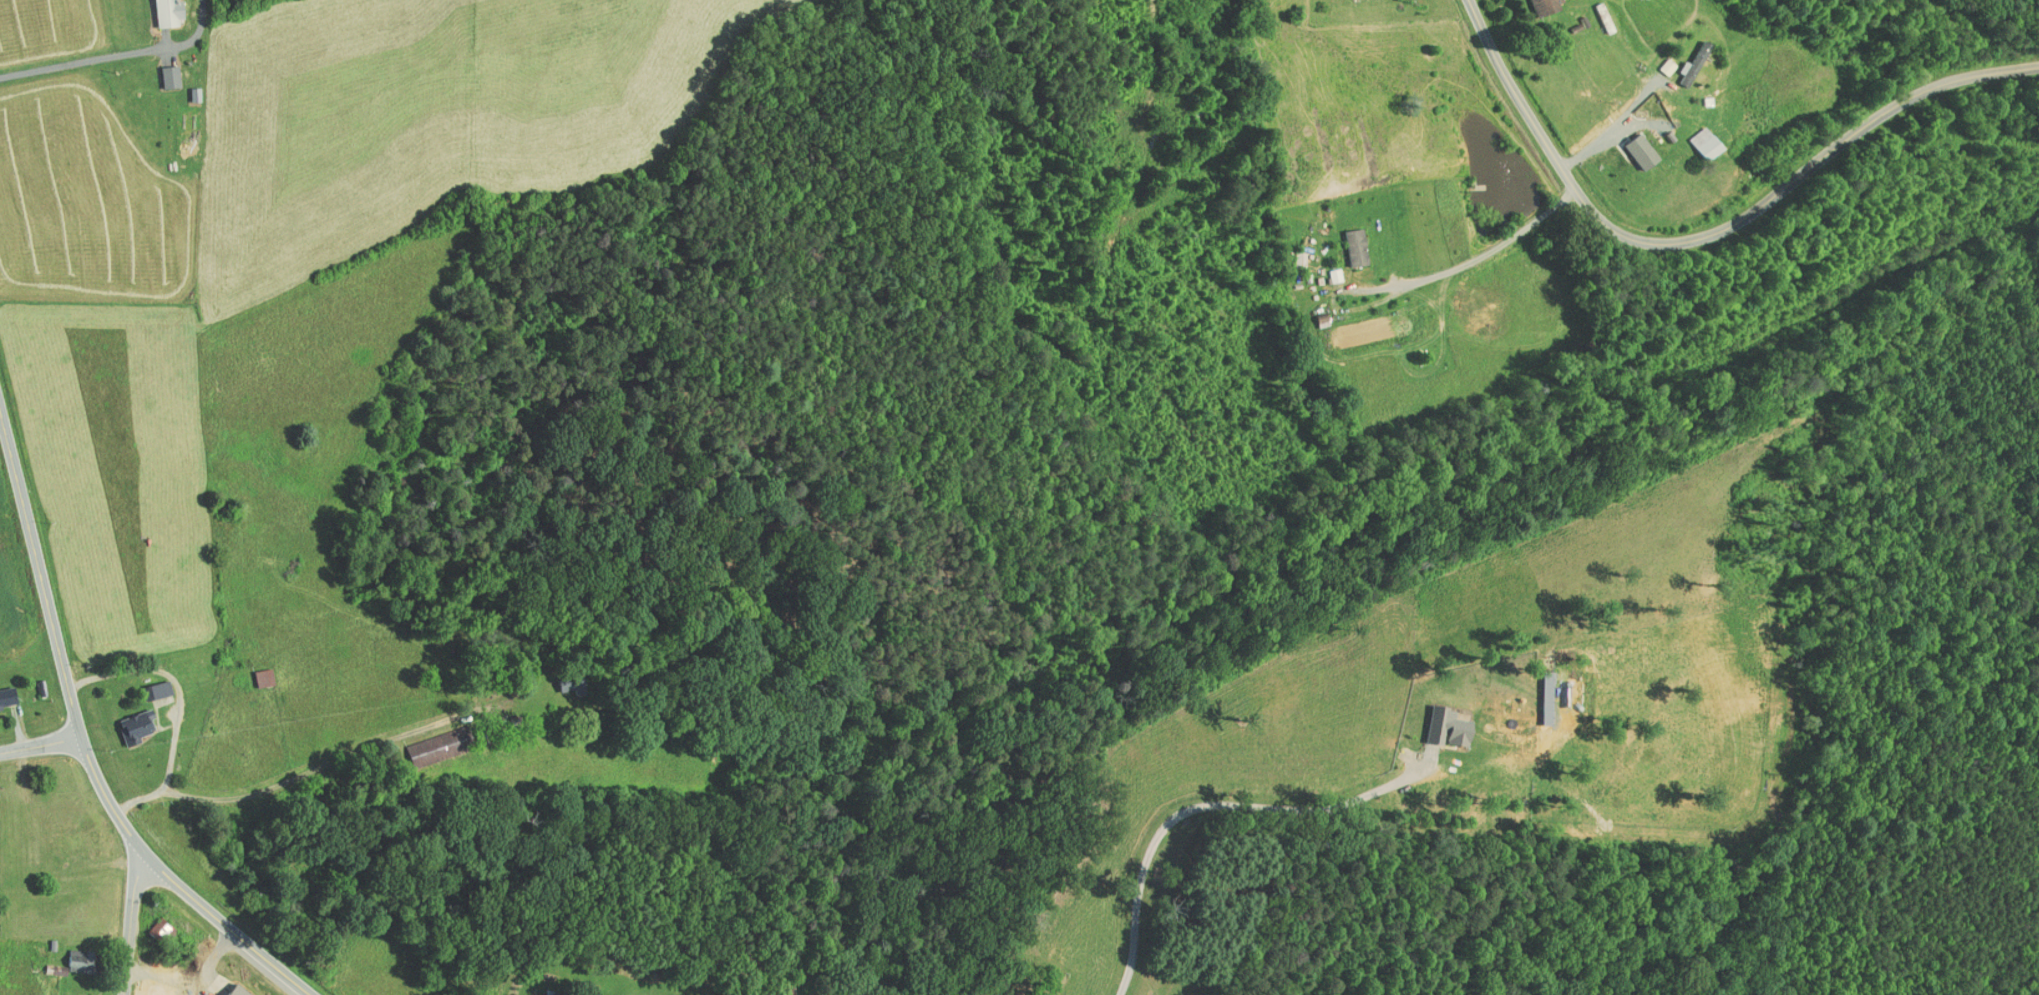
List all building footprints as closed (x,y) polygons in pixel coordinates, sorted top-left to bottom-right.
[(146,22),(168,20),(167,0),(145,0),(146,22)] [(1681,57),(1674,54),(1669,67),(1672,68),(1668,76),(1680,81),(1700,37),(1691,34),(1681,57)] [(1649,63),(1658,70),(1667,59),(1658,52),(1649,63)] [(171,59),(151,60),(152,82),(172,81),(171,59)] [(1679,132),(1695,156),(1713,143),(1697,119),(1679,132)] [(1651,152),(1631,127),(1614,140),(1635,165),(1651,152)] [(1358,258),(1352,222),(1333,225),(1340,261),(1358,258)] [(1295,261),(1296,246),(1285,245),(1285,260),(1295,261)] [(1316,264),(1319,277),(1332,275),(1330,261),(1316,264)] [(1307,321),(1318,320),(1317,310),(1306,312),(1307,321)] [(247,681),(265,677),(262,661),(244,664),(247,681)] [(140,679),(142,691),(162,688),(160,676),(140,679)] [(1416,736),(1435,738),(1435,736),(1460,739),(1463,714),(1445,712),(1446,701),(1421,698),(1416,736)] [(141,711),(144,710),(142,703),(108,712),(115,740),(131,735),(130,728),(145,724),(141,711)] [(402,761),(454,745),(447,722),(395,738),(402,761)] [(148,935),(162,920),(150,910),(137,925),(148,935)] [(35,966),(55,969),(56,963),(83,966),(86,945),(60,942),(57,960),(36,958),(35,966)] [(226,976),(211,994),(250,994),(226,976)]
